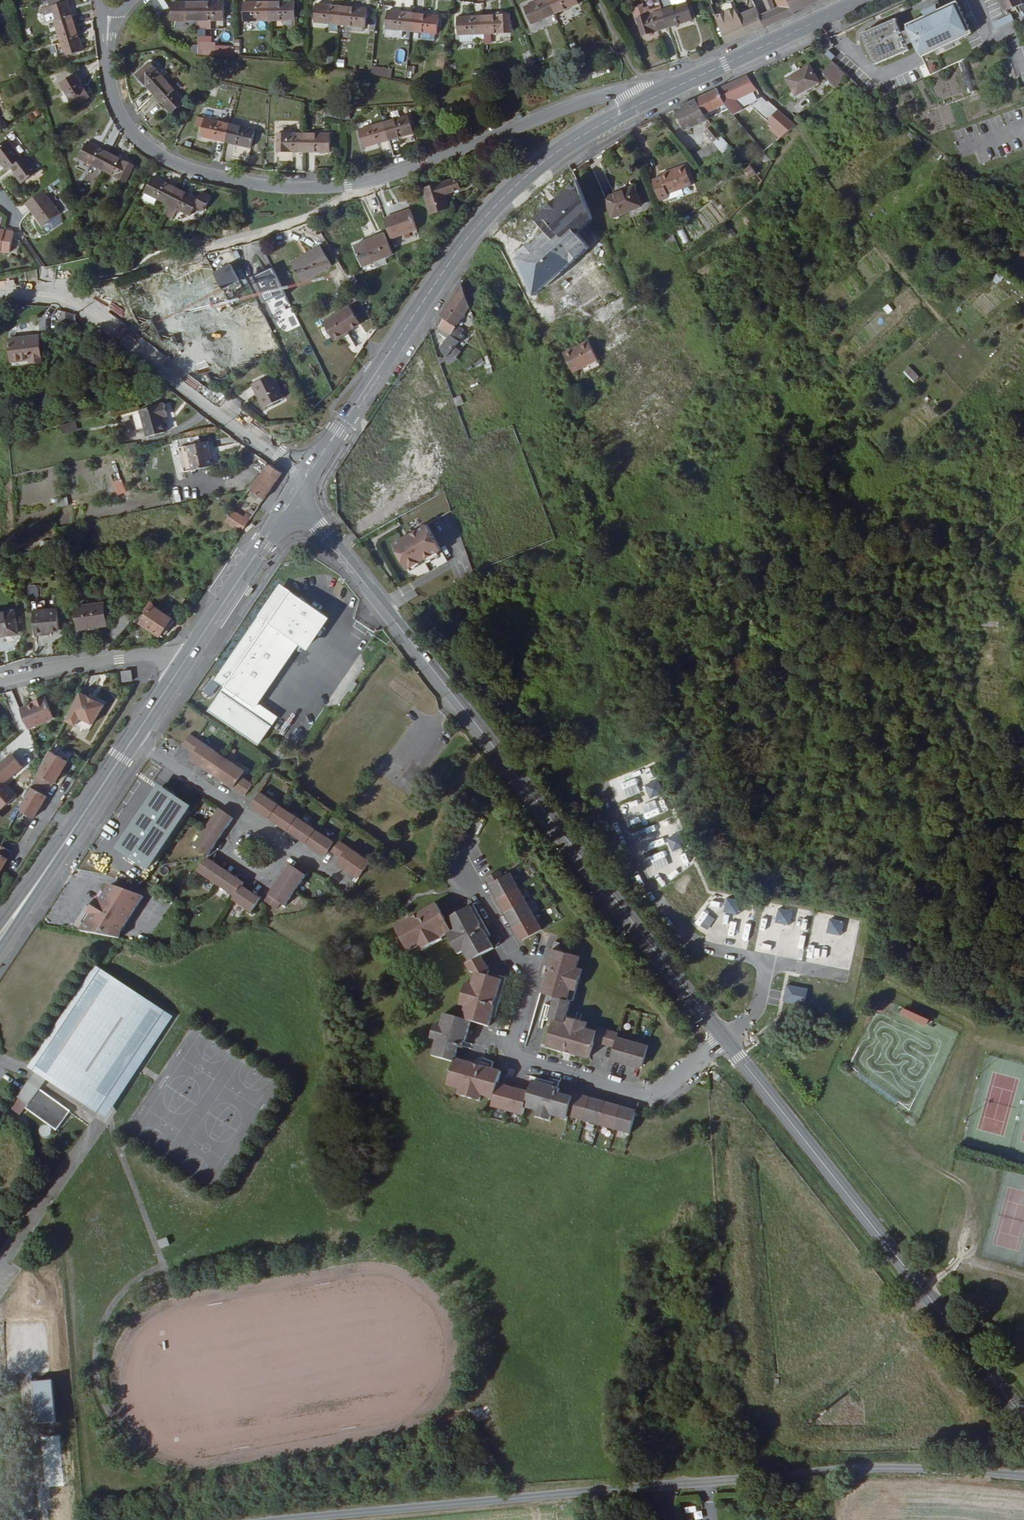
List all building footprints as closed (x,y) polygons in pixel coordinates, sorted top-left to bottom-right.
[(61,35),(78,29),(70,4),(69,5),(67,0),(53,0),(50,1),(61,35)] [(167,9),(164,0),(161,0),(151,3),(154,13),(167,9)] [(557,17),(549,0),(527,10),(535,28),(557,17)] [(578,0),(549,0),(557,17),(581,6),(578,0)] [(664,9),(669,27),(693,19),(687,2),(675,6),(673,0),(661,0),(664,9)] [(728,42),(756,30),(757,31),(767,27),(762,16),(755,0),(726,0),(713,5),(728,42)] [(790,0),(778,0),(782,7),(762,16),(767,27),(797,13),(796,12),(790,0)] [(796,12),(820,2),(819,0),(790,0),(796,12)] [(1023,3),(1021,0),(1001,0),(1006,11),(1023,3)] [(907,30),(911,37),(914,44),(921,57),(963,37),(971,33),(955,1),(905,25),(907,30)] [(634,11),(637,19),(638,18),(648,15),(644,4),(636,7),(637,10),(634,11)] [(248,23),(273,23),(273,5),(248,5),(248,23)] [(298,23),(298,5),(273,5),(273,23),(298,23)] [(176,24),(201,24),(201,6),(176,6),(176,24)] [(227,24),(227,6),(201,6),(201,24),(227,24)] [(319,25),(343,27),(345,9),(320,6),(319,25)] [(369,30),(371,12),(345,9),(343,27),(369,30)] [(664,9),(648,15),(638,18),(645,36),(669,27),(664,9)] [(414,35),(416,16),(391,14),(390,32),(414,35)] [(997,26),(1014,19),(1011,14),(995,22),(997,26)] [(442,19),(416,16),(414,35),(418,35),(433,37),(440,37),(442,19)] [(512,16),(486,18),(487,37),(514,35),(512,16)] [(462,39),(464,39),(478,38),(487,37),(486,18),(461,20),(462,39)] [(873,25),(874,27),(862,32),(863,37),(874,61),(906,48),(901,37),(900,33),(894,19),(878,26),(877,23),(873,25)] [(85,54),(78,29),(61,35),(68,59),(85,54)] [(901,37),(906,48),(914,44),(911,37),(907,30),(900,33),(901,37)] [(832,46),(828,37),(819,41),(822,50),(832,46)] [(154,63),(140,75),(156,95),(171,83),(154,63)] [(821,80),(811,64),(790,77),(799,93),(821,80)] [(838,88),(850,78),(836,65),(826,74),(838,88)] [(392,78),(392,67),(372,66),(371,76),(392,78)] [(748,75),(720,88),(728,104),(758,89),(748,75)] [(75,108),(90,99),(77,77),(61,87),(75,108)] [(187,103),(171,83),(156,95),(172,115),(187,103)] [(720,88),(700,97),(707,113),(728,104),(720,88)] [(687,130),(710,119),(707,113),(700,97),(676,109),(687,130)] [(789,132),(796,125),(781,111),(769,121),(785,136),(789,132)] [(206,131),(230,137),(235,120),(210,114),(206,131)] [(389,121),(390,139),(416,137),(415,119),(389,121)] [(255,144),(259,127),(235,120),(230,137),(255,144)] [(365,141),(390,139),(389,121),(364,123),(365,141)] [(710,131),(715,127),(712,123),(707,126),(709,128),(707,131),(716,141),(714,143),(692,155),(701,166),(736,151),(722,135),(717,139),(710,131)] [(717,139),(722,135),(715,127),(710,131),(717,139)] [(283,149),(309,149),(310,132),(283,132),(283,149)] [(310,132),(309,149),(335,149),(334,132),(310,132)] [(86,141),(79,156),(101,168),(109,153),(86,141)] [(23,164),(9,145),(0,152),(0,164),(9,175),(12,173),(23,164)] [(132,165),(109,153),(101,168),(123,180),(132,165)] [(38,178),(26,162),(23,164),(12,173),(24,188),(38,178)] [(661,178),(652,182),(656,190),(660,202),(669,198),(668,195),(679,190),(692,185),(684,166),(660,176),(661,178)] [(752,177),(758,173),(752,167),(748,171),(752,177)] [(167,203),(176,188),(153,176),(145,192),(146,192),(158,199),(167,203)] [(460,190),(456,181),(431,190),(424,193),(432,215),(450,209),(445,196),(460,190)] [(612,200),(619,216),(642,206),(636,190),(634,187),(627,190),(619,193),(621,197),(612,200)] [(70,211),(53,188),(37,200),(55,223),(70,211)] [(176,188),(167,203),(161,212),(171,217),(176,208),(190,215),(194,208),(204,213),(212,199),(202,194),(199,199),(176,188)] [(155,205),(158,199),(146,192),(143,198),(155,205)] [(607,202),(614,218),(619,216),(612,200),(607,202)] [(412,212),(385,222),(394,242),(419,232),(412,212)] [(591,239),(600,235),(593,218),(585,221),(584,219),(557,229),(566,252),(593,242),(591,239)] [(730,227),(725,232),(731,239),(737,235),(730,227)] [(673,234),(664,237),(667,245),(676,241),(673,234)] [(13,238),(4,237),(4,236),(0,235),(0,257),(9,258),(13,238)] [(361,267),(373,263),(383,259),(391,256),(383,235),(354,247),(361,267)] [(309,252),(311,255),(293,265),(304,283),(332,265),(320,246),(309,252)] [(292,263),(293,265),(311,255),(309,252),(292,263)] [(386,265),(383,259),(373,263),(375,269),(386,265)] [(237,262),(221,269),(230,288),(246,281),(237,262)] [(255,276),(273,267),(271,265),(253,273),(255,276)] [(276,297),(285,293),(273,267),(255,276),(265,299),(274,295),(276,297)] [(330,274),(336,287),(346,282),(339,269),(330,274)] [(199,273),(179,282),(190,307),(210,298),(199,273)] [(221,297),(230,292),(223,276),(214,280),(221,297)] [(457,328),(470,308),(462,285),(452,300),(441,316),(445,319),(440,327),(441,328),(438,332),(448,340),(443,348),(449,358),(459,373),(467,369),(465,366),(460,358),(455,350),(465,335),(457,328)] [(359,325),(350,308),(324,322),(334,339),(359,325)] [(260,344),(245,309),(235,314),(239,322),(229,327),(233,336),(227,339),(234,355),(260,344)] [(62,330),(76,329),(75,316),(60,310),(62,330)] [(269,334),(276,331),(269,315),(262,318),(269,334)] [(455,350),(460,358),(465,366),(471,358),(480,346),(465,335),(455,350)] [(40,336),(10,339),(12,357),(12,361),(31,360),(31,364),(44,363),(43,357),(40,336)] [(577,357),(577,358),(578,359),(581,358),(589,354),(580,336),(556,347),(561,358),(563,363),(574,358),(577,357)] [(564,366),(578,359),(577,358),(577,357),(574,358),(563,363),(564,366)] [(911,368),(905,373),(914,384),(921,378),(911,368)] [(267,409),(286,400),(276,377),(257,386),(267,409)] [(461,398),(454,400),(457,408),(464,406),(461,398)] [(168,414),(176,414),(174,402),(147,407),(151,433),(170,429),(168,414)] [(62,426),(63,434),(78,431),(77,424),(62,426)] [(210,441),(190,444),(195,469),(214,466),(210,441)] [(264,501),(280,475),(269,465),(267,468),(248,489),(261,499),(264,501)] [(261,499),(248,489),(246,492),(245,492),(258,503),(261,499)] [(67,497),(55,500),(57,508),(69,505),(67,497)] [(242,534),(249,523),(245,520),(231,508),(223,518),(225,520),(242,534)] [(404,571),(439,552),(425,526),(401,539),(401,540),(399,541),(399,540),(390,545),(404,571)] [(55,541),(41,542),(41,551),(56,551),(55,541)] [(403,596),(413,592),(410,585),(400,588),(403,596)] [(325,622),(280,592),(265,614),(268,616),(262,625),(259,623),(221,679),(229,684),(223,693),(208,714),(260,748),(277,722),(255,708),(265,693),(296,647),(304,653),(325,622)] [(35,602),(35,612),(47,611),(46,601),(35,602)] [(103,606),(76,608),(78,629),(105,627),(103,606)] [(178,622),(155,607),(143,625),(163,638),(170,627),(173,629),(178,622)] [(59,610),(47,611),(35,612),(37,634),(61,633),(59,610)] [(15,613),(0,615),(0,635),(3,635),(4,636),(18,634),(15,613)] [(110,638),(116,643),(134,621),(128,616),(110,638)] [(985,616),(982,625),(998,629),(1000,620),(985,616)] [(133,687),(132,677),(123,678),(124,688),(133,687)] [(208,681),(201,692),(212,699),(219,688),(208,681)] [(35,699),(18,706),(27,726),(52,715),(42,693),(34,697),(35,699)] [(90,703),(83,699),(68,727),(79,733),(83,725),(96,732),(106,712),(99,708),(96,709),(91,706),(90,703)] [(182,751),(193,759),(201,747),(189,739),(182,751)] [(244,776),(201,747),(193,759),(189,765),(203,773),(206,769),(223,781),(221,785),(233,793),(241,781),(244,776)] [(0,765),(0,807),(2,809),(17,797),(4,782),(23,767),(12,754),(0,765)] [(51,758),(21,817),(36,825),(49,803),(47,802),(55,789),(57,790),(70,768),(51,758)] [(657,778),(644,784),(650,797),(663,791),(657,778)] [(233,793),(244,801),(252,789),(241,781),(233,793)] [(189,807),(154,783),(111,848),(146,871),(189,807)] [(328,855),(329,855),(335,846),(260,797),(252,808),(261,813),(259,816),(280,830),(282,827),(289,832),(288,835),(299,843),(301,840),(308,845),(307,848),(317,855),(319,852),(324,855),(327,857),(328,855)] [(224,832),(227,833),(233,824),(219,814),(195,852),(200,855),(209,861),(213,855),(216,850),(214,849),(224,832)] [(682,831),(667,836),(672,849),(686,844),(682,831)] [(348,851),(336,843),(335,846),(329,855),(330,855),(341,862),(345,855),(348,851)] [(348,851),(345,855),(341,862),(337,868),(351,877),(354,873),(362,877),(370,865),(355,855),(348,851)] [(14,859),(2,853),(0,857),(0,881),(14,859)] [(198,877),(200,879),(209,865),(207,863),(198,877)] [(218,870),(209,865),(200,879),(236,902),(241,893),(245,888),(235,882),(233,883),(217,872),(218,870)] [(310,874),(299,867),(295,872),(307,880),(310,874)] [(290,869),(269,900),(282,908),(286,911),(307,880),(295,872),(290,869)] [(525,938),(526,937),(527,934),(539,925),(506,873),(501,876),(498,869),(484,878),(488,884),(490,883),(495,890),(493,891),(501,904),(503,902),(512,917),(509,918),(518,932),(520,930),(525,938)] [(667,873),(657,876),(661,887),(670,883),(667,873)] [(249,899),(241,893),(236,902),(233,906),(252,918),(261,904),(251,897),(249,899)] [(100,941),(127,947),(136,901),(111,896),(107,914),(103,929),(100,941)] [(727,896),(724,911),(739,913),(741,899),(727,896)] [(269,900),(265,906),(277,914),(282,908),(269,900)] [(136,901),(127,947),(132,947),(146,904),(136,901)] [(501,904),(509,918),(512,917),(503,902),(501,904)] [(472,970),(477,972),(477,971),(490,975),(492,970),(483,955),(495,947),(485,930),(484,931),(480,925),(480,923),(470,907),(446,922),(436,906),(419,917),(419,918),(413,922),(412,921),(395,931),(409,954),(420,947),(424,952),(442,940),(441,938),(447,934),(459,954),(464,951),(465,952),(470,960),(467,962),(472,970)] [(778,907),(776,922),(790,924),(793,909),(778,907)] [(699,916),(696,922),(706,927),(709,921),(699,916)] [(830,917),(827,932),(842,934),(844,920),(830,917)] [(539,925),(527,934),(528,935),(541,928),(539,925)] [(551,955),(549,962),(567,986),(575,996),(578,986),(581,975),(576,974),(579,962),(551,955)] [(575,996),(567,986),(549,962),(546,974),(555,976),(554,982),(544,979),(543,986),(539,998),(553,1002),(547,1023),(551,1024),(545,1051),(564,1057),(566,1047),(571,1048),(569,1058),(588,1063),(592,1047),(613,1053),(610,1062),(618,1064),(617,1067),(626,1069),(626,1062),(605,1035),(596,1033),(595,1036),(585,1033),(586,1028),(565,1022),(569,1006),(567,1006),(570,994),(575,996)] [(502,986),(504,979),(490,975),(477,971),(477,972),(474,983),(468,981),(466,986),(461,1003),(467,1005),(463,1017),(446,1012),(442,1024),(437,1022),(433,1036),(434,1037),(436,1037),(438,1038),(432,1058),(454,1064),(455,1060),(458,1051),(457,1051),(457,1048),(463,1050),(465,1042),(466,1043),(473,1020),(491,1025),(496,1006),(498,998),(499,998),(502,986)] [(546,974),(544,979),(554,982),(555,976),(546,974)] [(111,985),(102,980),(99,985),(87,1004),(39,1077),(101,1117),(126,1078),(130,1066),(139,1060),(165,1020),(111,985)] [(783,1000),(804,1005),(808,987),(787,982),(783,1000)] [(881,998),(878,1005),(891,1011),(895,1004),(881,998)] [(909,1009),(906,1016),(927,1023),(930,1015),(909,1009)] [(617,1038),(605,1035),(626,1062),(643,1049),(616,1042),(617,1038)] [(647,1050),(643,1049),(626,1062),(626,1069),(632,1071),(633,1068),(642,1071),(647,1050)] [(480,1105),(482,1098),(489,1070),(481,1068),(474,1066),(455,1060),(454,1064),(447,1088),(459,1092),(458,1098),(480,1105)] [(501,1073),(489,1070),(482,1098),(494,1102),(492,1110),(522,1119),(525,1111),(537,1114),(535,1121),(549,1125),(551,1119),(565,1123),(567,1119),(624,1136),(624,1111),(613,1108),(613,1110),(596,1105),(597,1103),(582,1098),(581,1100),(573,1098),(572,1100),(561,1097),(557,1098),(559,1091),(551,1089),(551,1088),(532,1082),(528,1097),(519,1095),(520,1093),(505,1088),(505,1090),(497,1088),(501,1073)] [(30,1092),(21,1106),(34,1114),(34,1116),(60,1133),(70,1118),(30,1092)] [(628,1112),(624,1111),(624,1136),(629,1137),(636,1117),(628,1114),(628,1112)] [(158,1240),(161,1248),(171,1244),(168,1237),(158,1240)] [(61,1425),(58,1383),(39,1384),(41,1427),(61,1425)] [(71,1477),(68,1436),(49,1437),(51,1478),(71,1477)]
